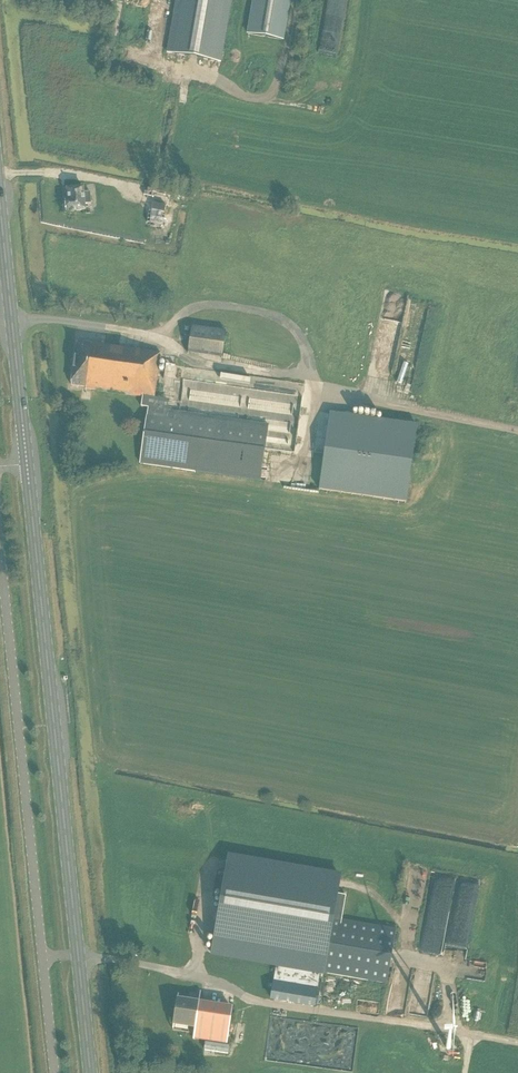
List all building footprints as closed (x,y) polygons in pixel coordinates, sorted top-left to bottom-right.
[(167,52),(220,63),(231,0),(176,0),(167,52)] [(283,40),(290,0),(253,0),(247,34),(283,40)] [(85,210),(84,204),(91,204),(90,192),(83,193),(83,187),(67,189),(68,201),(66,201),(66,212),(85,210)] [(394,325),(394,311),(377,310),(377,325),(394,325)] [(192,326),(188,351),(222,356),(226,331),(192,326)] [(159,363),(157,363),(158,352),(77,341),(71,385),(85,387),(85,388),(142,396),(141,406),(148,407),(140,463),(260,480),(268,424),(166,410),(169,383),(156,381),(159,363)] [(406,502),(417,425),(330,413),(319,489),(406,502)] [(386,983),(396,929),(332,917),(340,876),(227,857),(211,953),(276,964),(270,998),(280,1000),(280,1003),(315,1008),(321,972),(386,983)] [(441,939),(451,878),(428,874),(418,935),(441,939)] [(195,1026),(193,1039),(227,1044),(228,1036),(232,1009),(199,1004),(201,991),(200,991),(198,1004),(178,1001),(179,994),(178,994),(173,1029),(173,1030),(174,1023),(195,1026)] [(205,1042),(204,1050),(228,1053),(229,1045),(205,1042)]
